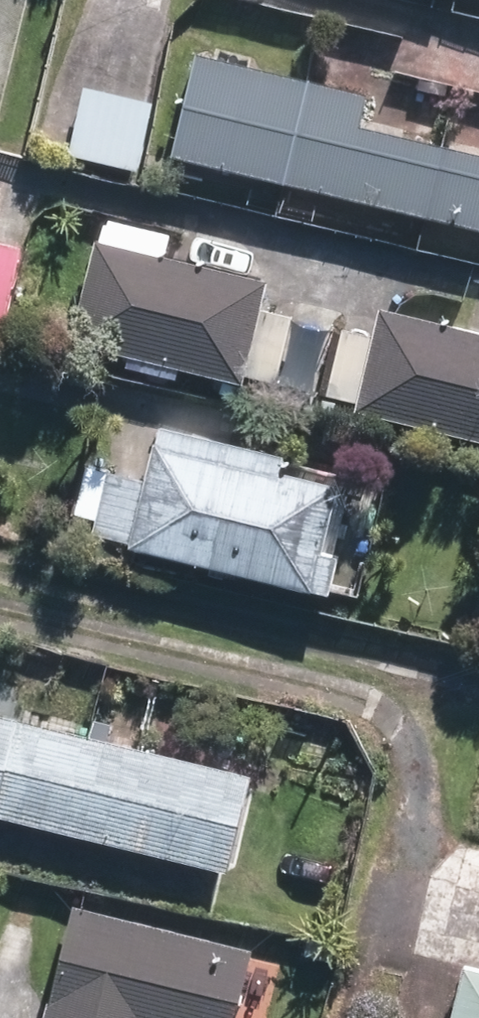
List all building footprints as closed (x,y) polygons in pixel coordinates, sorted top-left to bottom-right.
[(478,224),(478,150),(366,123),(374,91),(204,49),(178,152),(478,224)] [(158,100),(91,86),(77,151),(143,165),(158,100)] [(11,326),(28,241),(0,236),(0,323),(11,326)] [(285,381),(300,314),(271,307),(278,277),(103,236),(79,342),(253,383),(255,374),(285,381)] [(384,304),(377,335),(347,329),(333,395),(361,401),(359,412),(478,439),(478,327),(384,304)] [(348,481),(289,467),(293,452),(164,421),(151,476),(113,466),(98,528),(137,538),(135,545),(337,593),(346,552),(333,549),(348,481)] [(237,870),(260,771),(0,709),(0,814),(237,870)] [(74,901),(47,1017),(239,1017),(257,945),(74,901)] [(468,963),(455,1017),(478,1017),(478,965),(468,963)]
